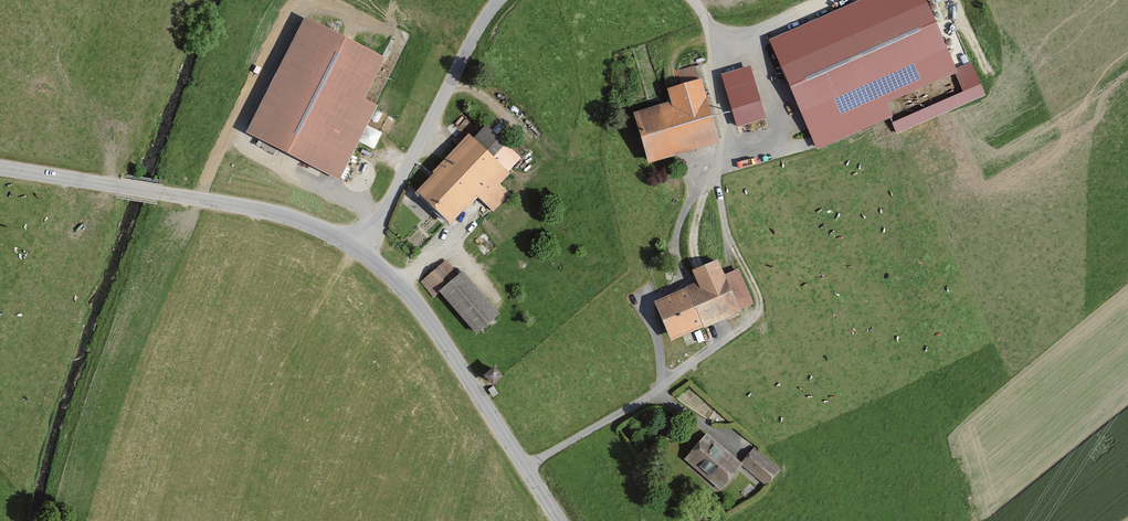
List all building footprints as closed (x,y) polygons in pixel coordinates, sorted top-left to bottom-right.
[(769,39),(817,149),(892,116),(886,103),(955,73),(958,72),(957,68),(927,0),(859,0),(769,39)] [(382,57),(300,15),(240,130),(337,180),(376,105),(361,98),(382,57)] [(971,62),(957,68),(958,72),(955,73),(963,91),(892,122),(897,134),(986,95),(971,62)] [(751,66),(721,74),(737,127),(766,118),(751,66)] [(664,105),(630,114),(643,161),(712,142),(694,77),(659,86),(664,105)] [(466,132),(412,190),(445,220),(472,191),(492,209),(507,193),(495,182),(518,157),(482,124),(470,138),(466,132)] [(446,258),(419,281),(434,298),(439,294),(471,333),(493,314),(446,258)] [(687,287),(654,301),(671,341),(704,327),(704,328),(741,312),(740,310),(754,303),(738,268),(725,274),(718,259),(692,270),(697,281),(687,286),(687,287)] [(494,368),(486,375),(493,383),(501,377),(494,368)] [(493,386),(488,388),(493,396),(498,394),(493,386)] [(707,433),(685,458),(722,490),(742,468),(764,487),(780,469),(752,444),(738,461),(707,433)]
